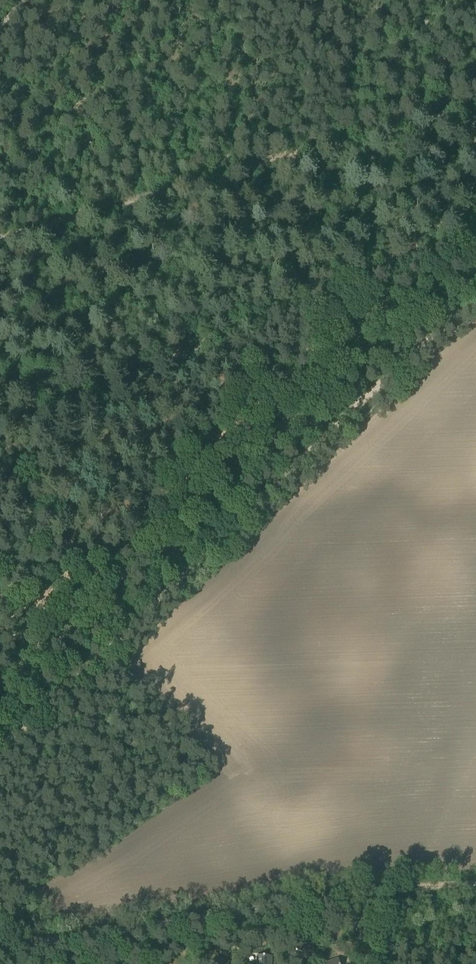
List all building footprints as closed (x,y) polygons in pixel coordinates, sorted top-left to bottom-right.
[(314,957),(313,950),(314,950),(314,943),(296,943),(296,951),(297,951),(298,957),(314,957)] [(272,955),(266,955),(266,954),(258,954),(258,963),(271,963),(272,955)] [(217,956),(215,961),(214,961),(212,963),(231,963),(232,963),(217,956)]
